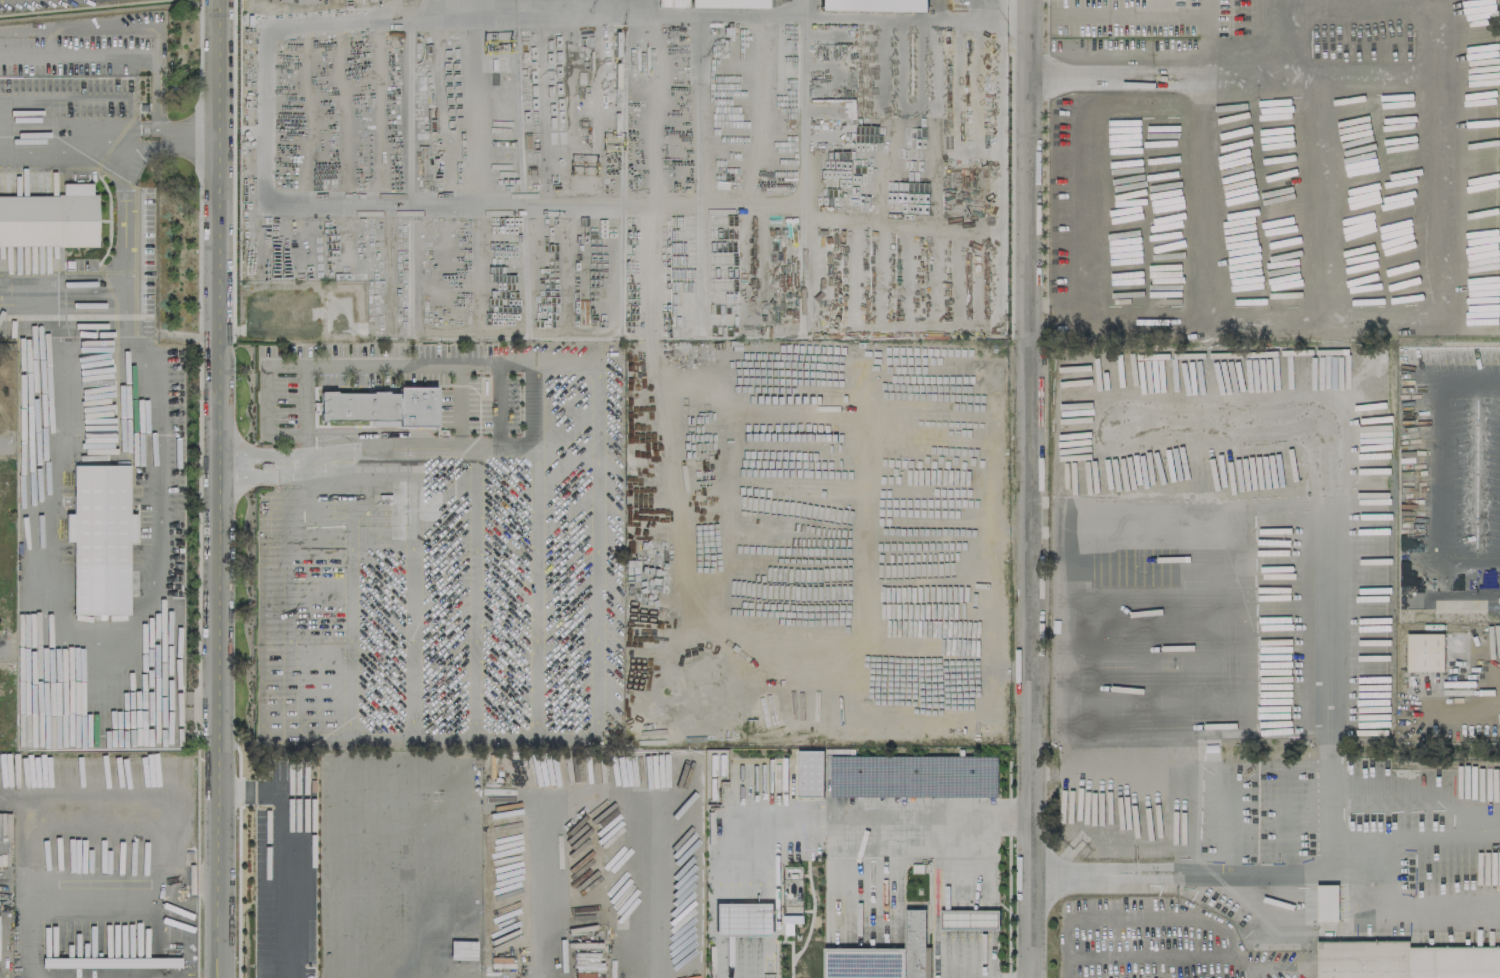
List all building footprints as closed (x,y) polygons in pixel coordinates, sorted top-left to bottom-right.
[(926,10),(926,0),(817,0),(817,9),(926,10)] [(96,246),(0,246),(0,195),(62,195),(62,183),(91,183),(91,194),(96,194),(96,246)] [(319,420),(371,420),(371,427),(435,427),(435,387),(397,387),(397,392),(319,392),(319,420)] [(71,465),(114,465),(114,461),(127,461),(127,513),(134,513),(134,540),(126,540),(126,613),(71,613),(71,541),(63,541),(63,514),(71,513),(71,465)] [(863,546),(893,546),(893,525),(863,525),(863,546)] [(1406,671),(1443,671),(1443,633),(1406,633),(1406,671)] [(796,796),(823,796),(822,750),(796,750),(796,796)] [(1316,922),(1337,922),(1337,885),(1316,885),(1316,922)] [(771,902),(713,903),(714,936),(772,935),(771,902)] [(930,909),(904,910),(905,947),(826,947),(826,977),(930,977),(930,909)] [(941,931),(1001,931),(1001,911),(942,912),(941,931)] [(1408,947),(1408,941),(1316,941),(1316,977),(1499,977),(1499,946),(1408,947)] [(180,957),(41,958),(41,968),(180,967),(180,957)]
